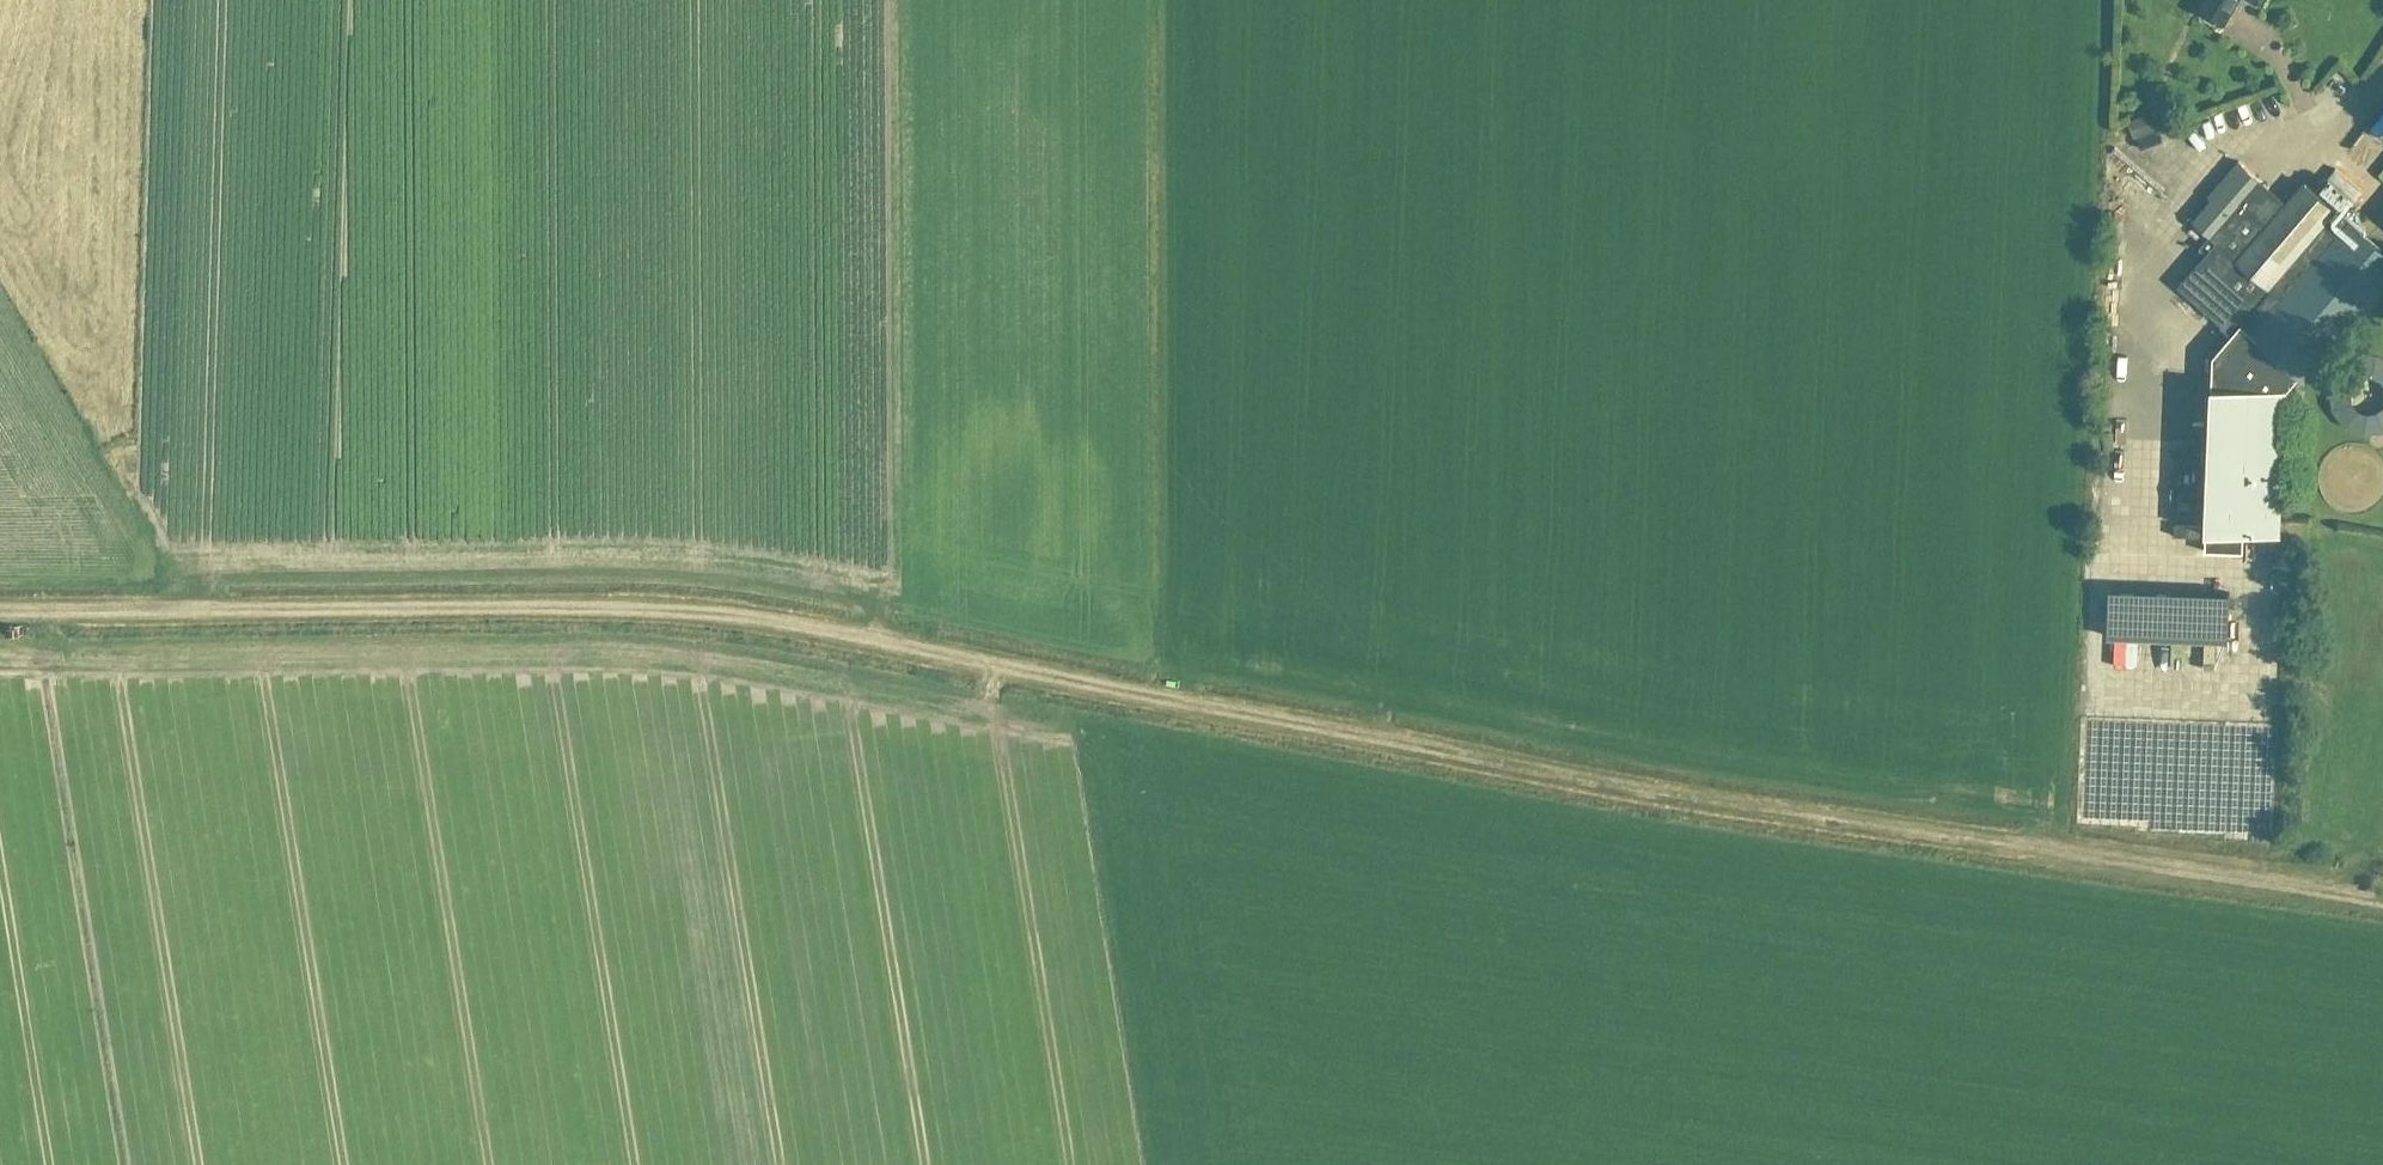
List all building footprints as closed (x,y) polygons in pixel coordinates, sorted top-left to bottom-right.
[(2199,9),(2225,24),(2238,2),(2235,0),(2205,0),(2199,9)] [(2225,111),(2208,115),(2213,135),(2230,130),(2225,111)] [(2128,121),(2134,138),(2160,129),(2154,112),(2128,121)] [(2206,256),(2181,285),(2234,332),(2213,356),(2209,533),(2284,535),(2288,391),(2300,376),(2304,380),(2382,289),(2382,249),(2305,181),(2287,202),(2239,161),(2208,196),(2212,199),(2194,219),(2219,241),(2218,243),(2210,236),(2198,249),(2206,256)] [(2333,163),(2322,174),(2351,203),(2363,191),(2333,163)] [(2226,591),(2107,588),(2105,634),(2225,638),(2226,591)]
